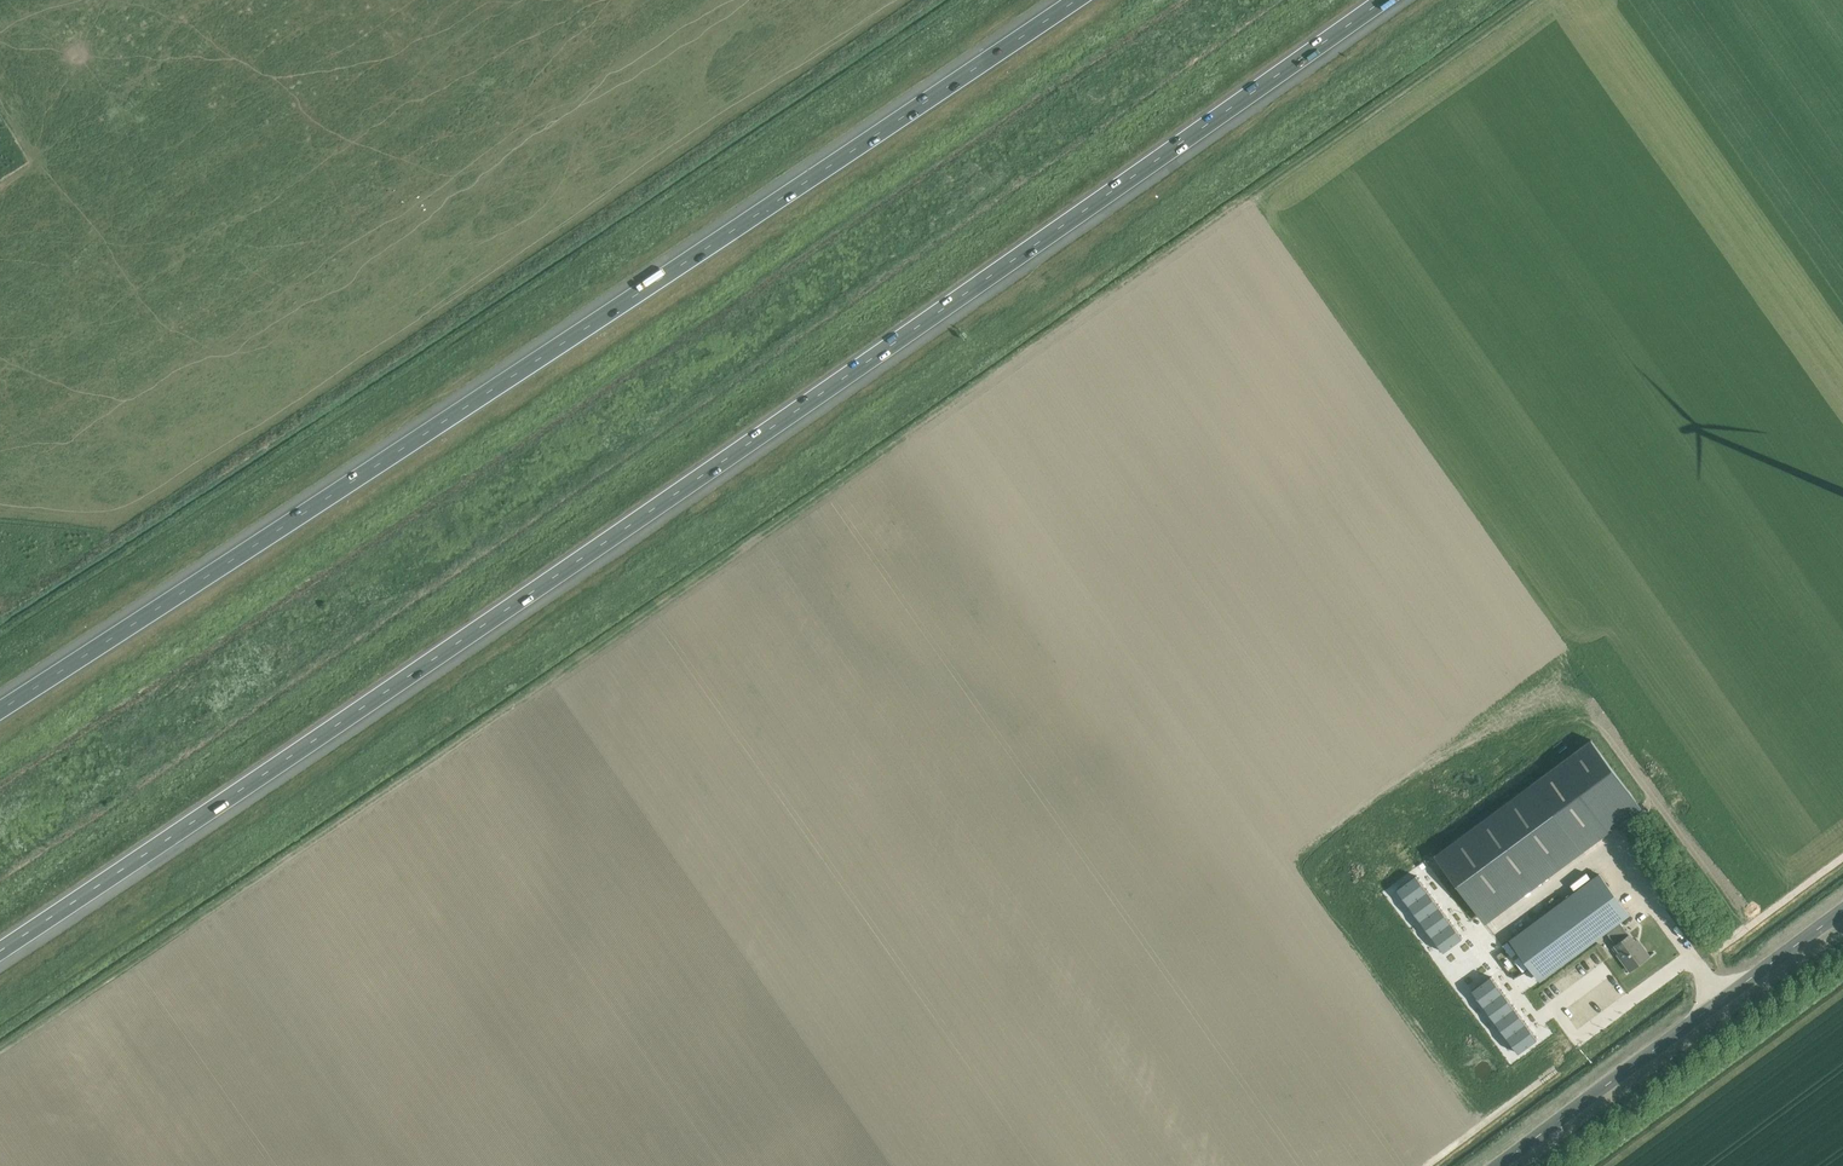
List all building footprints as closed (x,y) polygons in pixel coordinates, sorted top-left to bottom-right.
[(1589,739),(1531,784),(1434,857),(1478,915),(1613,813),(1615,816),(1635,800),(1589,739)] [(1426,863),(1408,877),(1414,885),(1432,871),(1426,863)] [(1432,871),(1414,885),(1420,893),(1438,879),(1432,871)] [(1585,947),(1606,932),(1619,922),(1629,915),(1599,874),(1555,907),(1511,940),(1541,980),(1585,948),(1585,947)] [(1438,879),(1420,893),(1426,901),(1444,888),(1438,879)] [(1444,888),(1426,901),(1432,909),(1450,896),(1444,888)] [(1450,896),(1432,909),(1438,918),(1456,904),(1450,896)] [(1456,904),(1438,918),(1444,926),(1462,912),(1456,904)] [(1462,912),(1444,926),(1450,934),(1468,920),(1462,912)] [(1468,920),(1450,934),(1456,942),(1474,928),(1468,920)] [(1629,935),(1619,922),(1606,932),(1615,945),(1620,952),(1618,954),(1630,971),(1650,957),(1637,940),(1634,942),(1629,935)] [(1501,964),(1483,978),(1489,986),(1507,972),(1501,964)] [(1507,972),(1489,986),(1495,994),(1513,981),(1507,972)] [(1513,981),(1495,994),(1501,1002),(1519,989),(1513,981)] [(1519,989),(1501,1002),(1507,1010),(1525,997),(1519,989)] [(1525,997),(1507,1010),(1513,1019),(1531,1005),(1525,997)] [(1531,1005),(1513,1019),(1519,1027),(1537,1013),(1531,1005)] [(1537,1013),(1519,1027),(1525,1035),(1543,1021),(1537,1013)] [(1543,1021),(1525,1035),(1531,1043),(1549,1029),(1543,1021)]
